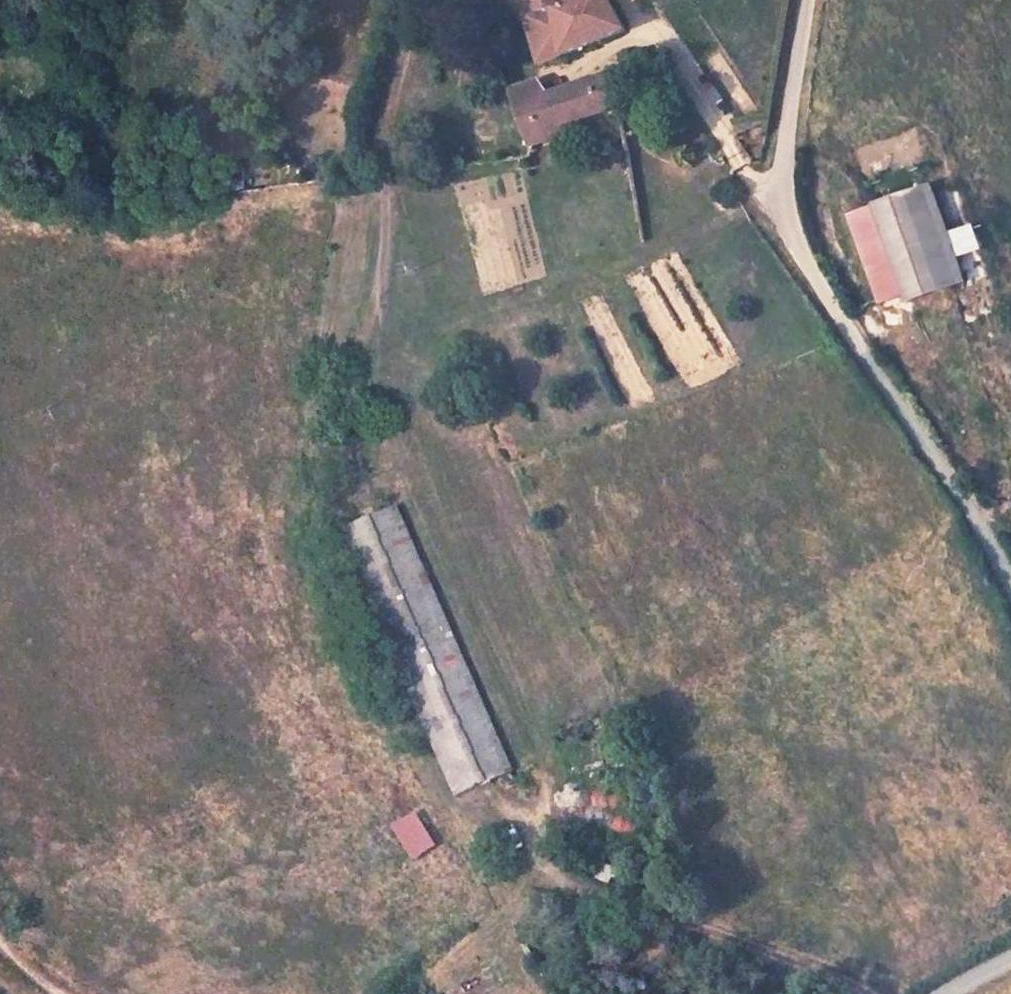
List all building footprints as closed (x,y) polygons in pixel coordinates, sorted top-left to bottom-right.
[(572,0),(501,0),(506,21),(522,16),(573,1),(572,0)] [(600,0),(572,0),(573,1),(522,16),(536,59),(621,31),(600,0)] [(609,94),(602,74),(546,93),(537,82),(508,93),(523,147),(568,135),(568,125),(597,116),(591,101),(609,94)] [(902,309),(963,288),(954,261),(947,237),(929,190),(868,211),(898,295),(902,309)] [(868,211),(841,221),(872,304),(898,295),(868,211)] [(981,253),(974,229),(947,237),(954,261),(981,253)] [(512,777),(400,513),(340,540),(450,803),(512,777)] [(422,812),(395,822),(410,860),(437,850),(422,812)] [(607,863),(601,877),(619,885),(625,870),(607,863)]
